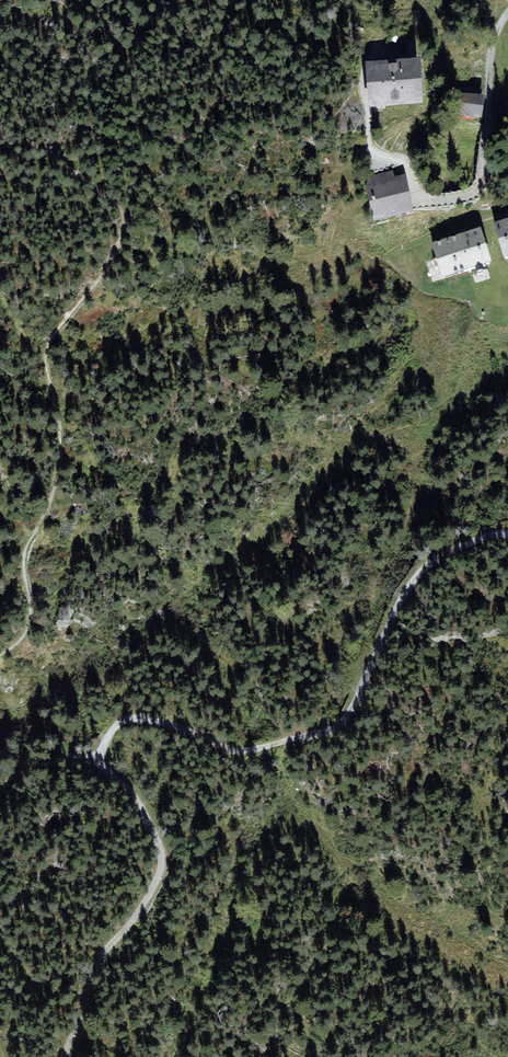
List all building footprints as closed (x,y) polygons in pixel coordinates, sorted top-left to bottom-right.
[(423,111),(420,65),(398,67),(392,67),(396,113),(423,111)] [(396,113),(392,67),(365,69),(367,85),(369,115),(396,113)] [(455,98),(453,120),(482,122),(484,100),(455,98)] [(373,226),(414,218),(405,177),(395,180),(393,172),(371,177),(372,184),(364,186),(373,226)] [(493,230),(504,265),(507,263),(507,225),(493,230)] [(480,233),(431,249),(442,284),(475,273),(482,271),(491,268),(480,233)]
